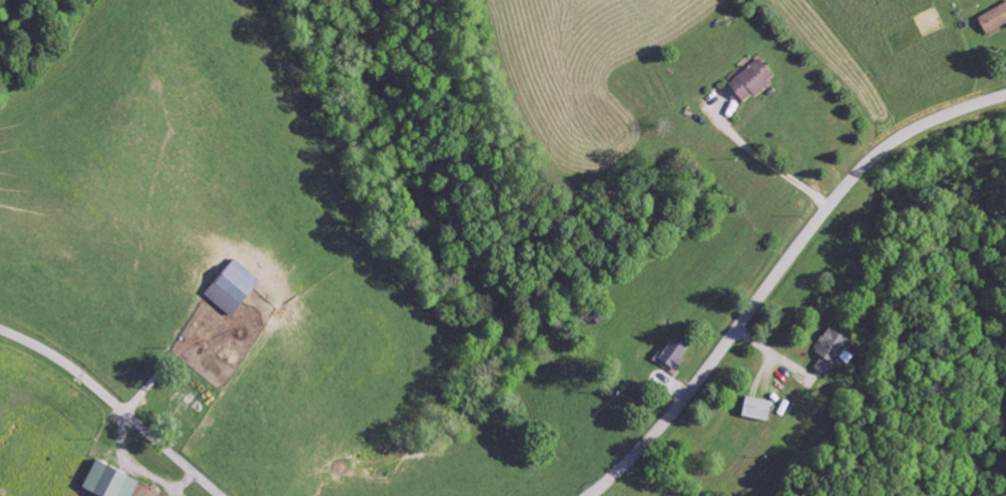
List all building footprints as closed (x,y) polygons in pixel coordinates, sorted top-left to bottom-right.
[(974,19),(984,37),(1004,26),(1005,30),(1005,2),(974,19)] [(724,86),(738,102),(748,93),(751,96),(771,78),(755,59),(724,86)] [(200,292),(226,315),(256,281),(231,258),(200,292)] [(826,378),(840,357),(843,358),(853,344),(828,327),(811,352),(819,357),(811,368),(826,378)] [(670,371),(687,349),(670,336),(654,358),(670,371)] [(736,415),(767,423),(772,403),(742,395),(736,415)] [(92,495),(129,495),(135,481),(89,461),(77,490),(92,495)]
